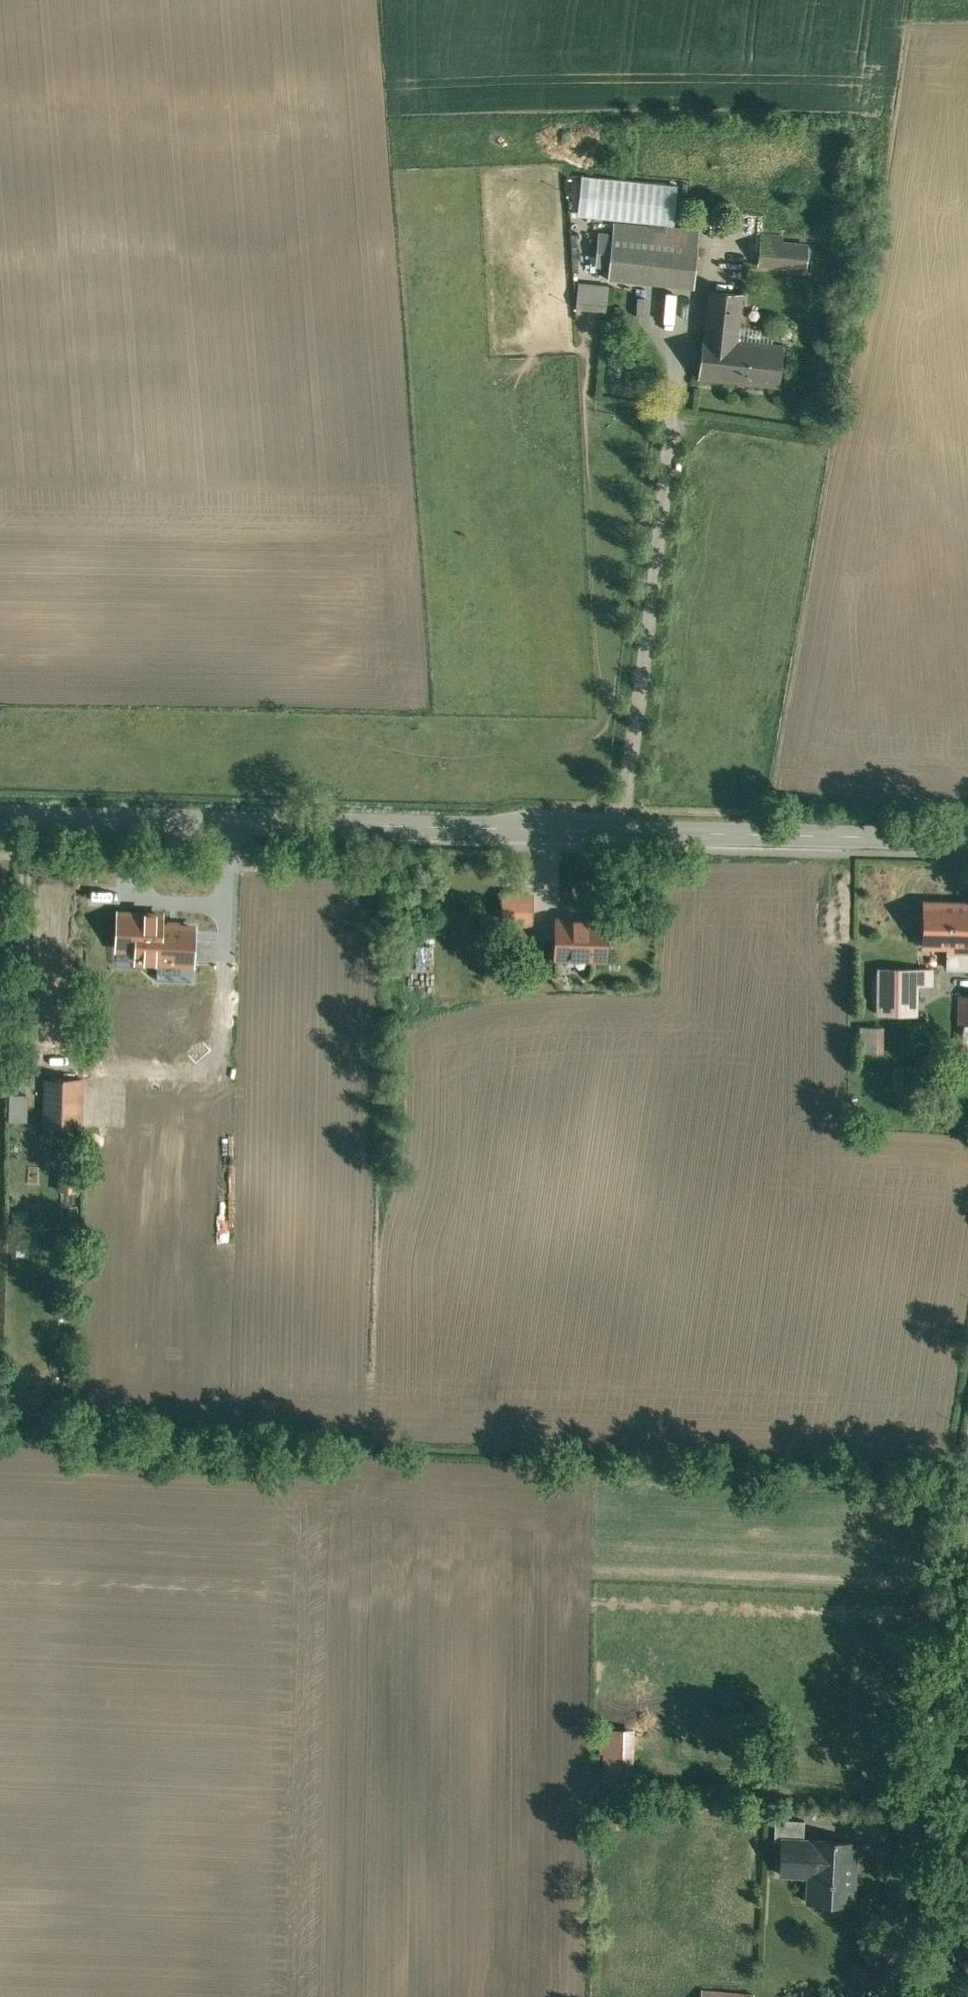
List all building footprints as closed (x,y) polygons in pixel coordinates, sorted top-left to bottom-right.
[(671,231),(614,225),(613,238),(599,236),(596,264),(609,266),(608,279),(694,288),(698,247),(670,244),(671,231)] [(808,245),(761,240),(758,264),(806,269),(808,245)] [(575,310),(606,313),(608,284),(577,282),(575,310)] [(710,290),(704,337),(738,341),(743,293),(710,290)] [(704,337),(703,337),(699,377),(779,386),(783,346),(738,341),(704,337)] [(532,889),(501,889),(501,921),(532,921),(532,889)] [(925,903),(924,945),(948,946),(947,968),(967,968),(967,904),(925,903)] [(608,916),(554,915),(553,957),(607,958),(608,916)] [(431,936),(407,936),(406,970),(431,970),(431,936)] [(933,970),(879,969),(878,1013),(917,1014),(918,984),(932,984),(933,970)] [(960,995),(959,1024),(967,1025),(967,995),(960,995)] [(883,1051),(883,1026),(861,1026),(861,1051),(883,1051)] [(84,1080),(45,1079),(44,1124),(82,1126),(84,1080)] [(8,1093),(8,1120),(26,1120),(26,1093),(8,1093)] [(634,1785),(635,1727),(600,1727),(599,1784),(634,1785)] [(855,1841),(781,1839),(780,1874),(797,1874),(797,1865),(815,1865),(814,1902),(853,1903),(855,1841)]
